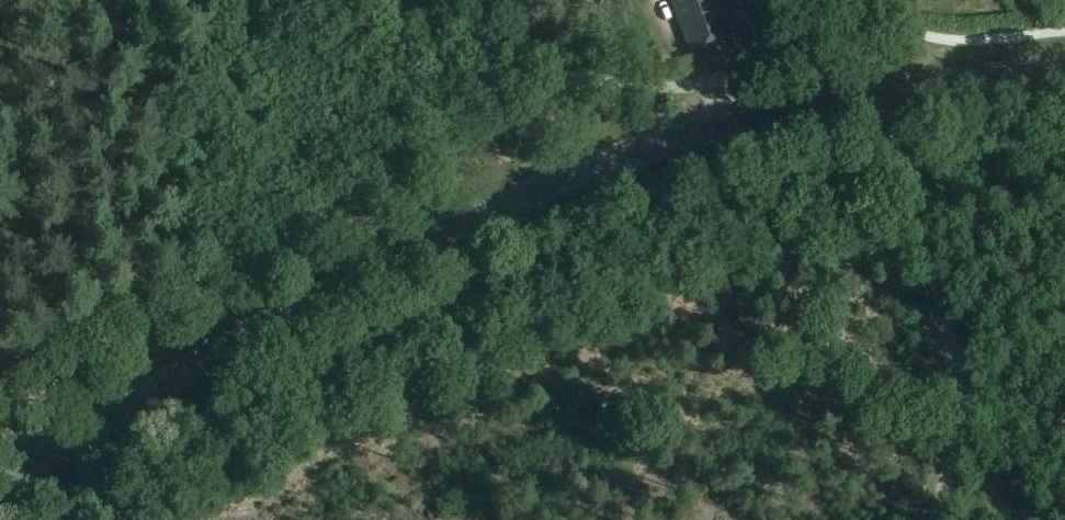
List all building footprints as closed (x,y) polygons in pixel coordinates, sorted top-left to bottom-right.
[(730,40),(715,0),(670,0),(690,54),(730,40)]
